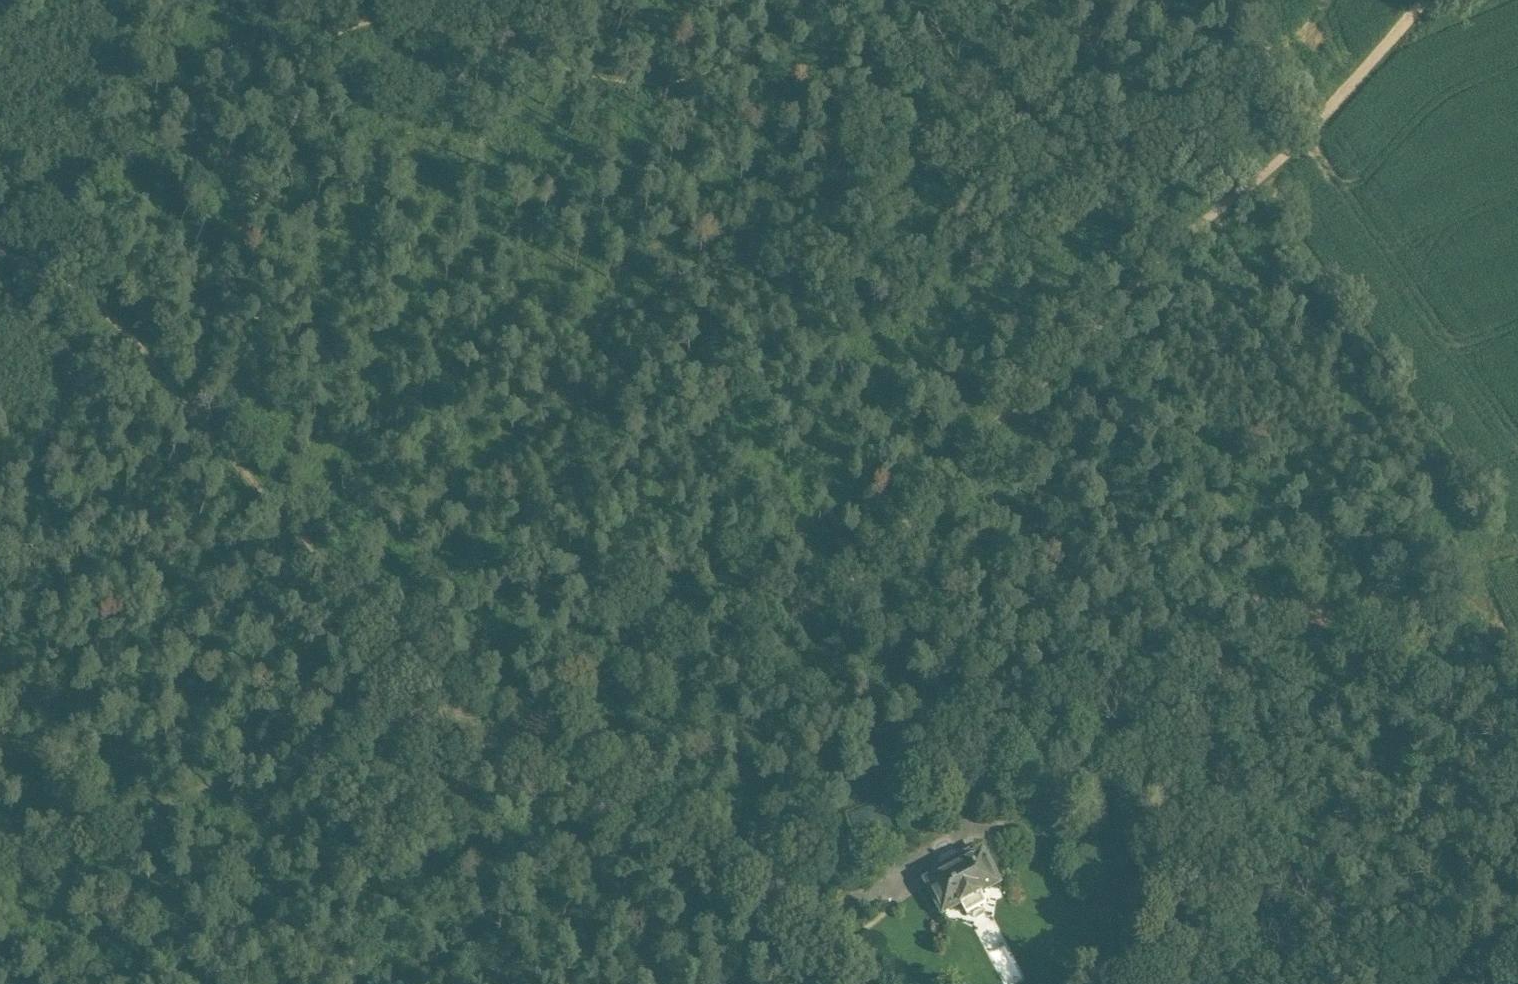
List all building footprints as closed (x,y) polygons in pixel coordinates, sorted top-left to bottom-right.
[(970,851),(933,871),(936,876),(926,882),(943,915),(961,905),(967,914),(986,904),(981,894),(1000,884),(983,851),(973,857),(970,851)]
